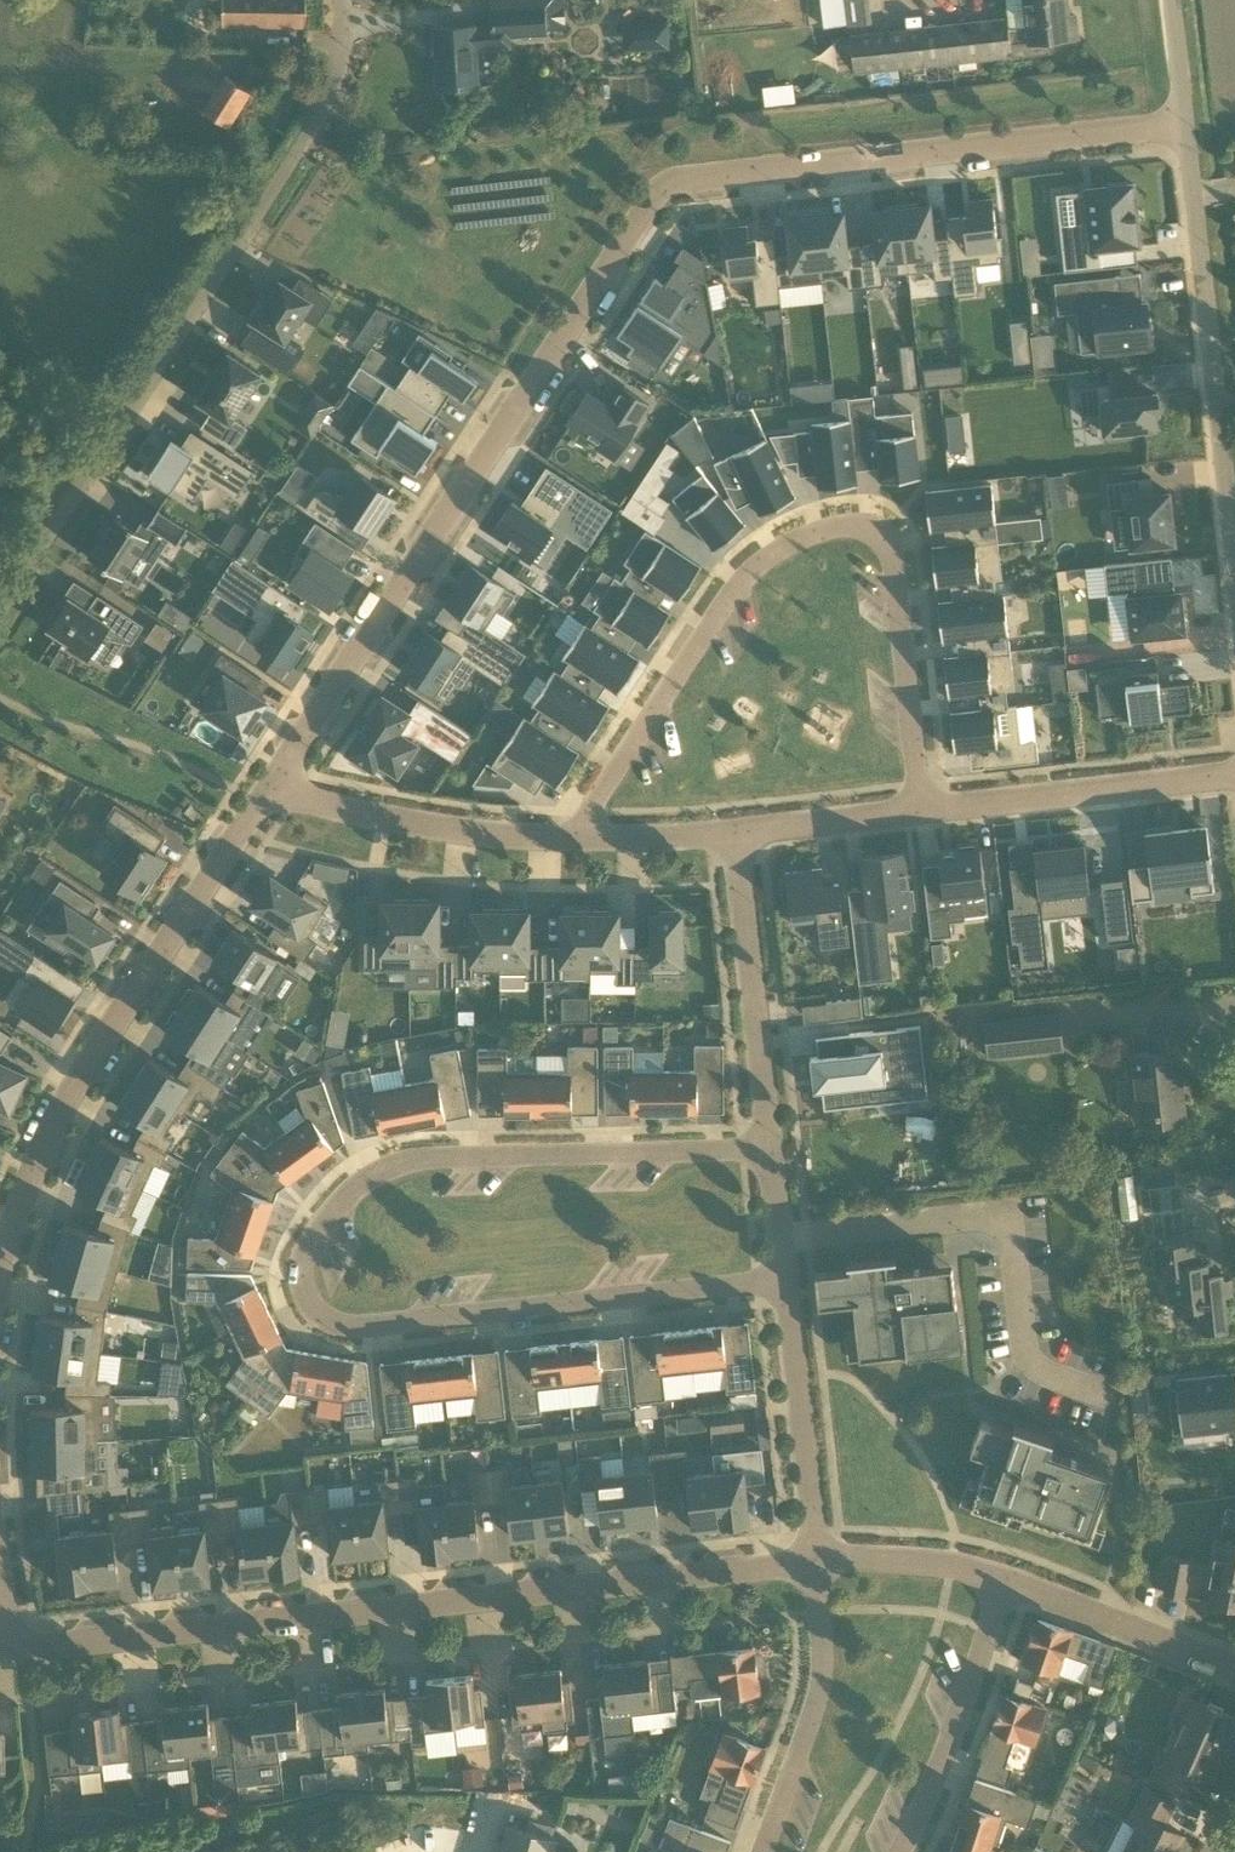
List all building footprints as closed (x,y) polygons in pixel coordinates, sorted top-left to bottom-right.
[(283,27),(307,27),(307,0),(223,0),(224,28),(283,27)] [(477,88),(475,51),(492,50),(492,39),(547,37),(546,30),(566,29),(564,0),(489,0),(490,26),(435,28),(438,90),(477,88)] [(825,25),(848,22),(848,25),(867,23),(865,0),(822,0),(825,25)] [(1050,40),(1078,37),(1076,15),(1069,16),(1067,0),(1025,0),(1028,26),(1009,28),(1008,18),(850,36),(854,74),(1012,57),(1011,42),(1030,41),(1031,54),(1052,52),(1050,40)] [(642,50),(670,48),(668,22),(640,24),(642,50)] [(251,91),(226,75),(219,87),(215,85),(217,81),(198,68),(188,84),(207,97),(209,94),(213,97),(205,110),(229,126),(251,91)] [(1075,281),(1114,277),(1112,260),(1151,256),(1144,193),(1137,194),(1137,190),(1119,192),(1120,196),(1095,199),(1095,200),(1085,201),(1090,247),(1071,249),(1075,281)] [(949,237),(954,279),(956,295),(980,292),(976,264),(1001,261),(1000,256),(1004,256),(1003,237),(998,238),(994,197),(970,199),(970,209),(946,211),(949,237)] [(918,201),(901,203),(910,272),(935,270),(936,280),(954,279),(949,237),(933,239),(929,205),(919,206),(918,201)] [(878,243),(862,245),(867,286),(885,284),(884,276),(910,273),(901,203),(885,205),(885,209),(874,211),(878,243)] [(831,211),(814,213),(822,278),(847,275),(848,288),(867,286),(862,245),(846,247),(842,214),(832,216),(831,211)] [(792,253),(776,255),(780,287),(822,282),(822,278),(814,213),(798,215),(798,219),(788,221),(792,253)] [(747,225),(724,228),(730,279),(753,276),(756,305),(782,302),(774,237),(749,240),(747,225)] [(1039,262),(1022,263),(1023,276),(1040,275),(1039,262)] [(637,304),(617,336),(632,346),(627,354),(632,358),(629,362),(649,375),(652,370),(657,373),(679,338),(723,366),(708,282),(679,263),(665,284),(655,278),(641,299),(644,300),(640,306),(637,304)] [(255,322),(286,342),(288,337),(320,289),(301,277),(294,288),(281,280),(267,301),(264,298),(251,319),(255,322)] [(1101,353),(1153,347),(1150,318),(1146,318),(1144,302),(1118,305),(1114,277),(1075,281),(1056,282),(1059,314),(1078,312),(1079,319),(1096,317),(1101,353)] [(780,308),(766,310),(768,324),(782,322),(780,308)] [(255,322),(241,344),(290,375),(306,349),(288,337),(286,342),(255,322)] [(374,345),(380,335),(366,325),(353,343),(369,352),(374,345)] [(1029,341),(1013,343),(1016,363),(1031,362),(1029,341)] [(374,345),(369,352),(361,363),(375,373),(388,354),(374,345)] [(398,389),(439,416),(453,394),(466,403),(481,381),(452,362),(455,356),(438,345),(422,370),(414,365),(398,389)] [(262,374),(229,353),(219,368),(218,368),(208,384),(209,384),(198,400),(212,409),(201,427),(234,448),(248,427),(233,417),(262,374)] [(1052,354),(1034,356),(1036,374),(1054,372),(1052,354)] [(361,365),(349,384),(358,390),(370,371),(361,365)] [(1158,412),(1156,394),(1111,399),(1109,384),(1080,387),(1083,416),(1102,414),(1104,433),(1111,432),(1112,437),(1133,435),(1132,430),(1156,428),(1154,413),(1158,412)] [(354,441),(380,458),(384,452),(419,475),(440,443),(427,435),(439,416),(398,389),(391,385),(354,441)] [(621,386),(609,406),(586,391),(582,398),(579,397),(570,412),(572,413),(567,420),(598,440),(594,445),(630,469),(645,447),(628,436),(649,404),(621,386)] [(323,419),(324,419),(334,405),(316,394),(306,408),(323,419)] [(861,425),(845,427),(849,459),(865,457),(868,483),(907,479),(900,413),(860,417),(861,425)] [(692,417),(673,436),(680,444),(699,430),(692,417)] [(849,459),(845,427),(845,419),(805,423),(806,431),(790,433),(794,465),(810,463),(812,489),(852,485),(849,459)] [(731,456),(714,464),(731,497),(748,489),(760,515),(796,498),(766,438),(731,456)] [(264,481),(201,440),(191,456),(185,452),(177,464),(173,461),(157,486),(181,501),(184,496),(204,509),(218,487),(248,507),(264,481)] [(655,459),(620,512),(655,535),(666,518),(661,515),(648,507),(657,494),(672,470),(668,468),(655,459)] [(513,501),(493,531),(513,544),(510,548),(531,561),(558,519),(590,539),(610,507),(551,468),(529,502),(525,509),(513,501)] [(678,505),(698,530),(714,550),(745,525),(704,473),(673,499),(678,505)] [(291,475),(280,492),(293,501),(304,483),(291,475)] [(363,476),(348,499),(321,493),(309,510),(341,532),(351,517),(375,533),(378,529),(382,532),(391,518),(387,515),(398,499),(363,476)] [(1130,547),(1174,543),(1169,492),(1153,493),(1151,477),(1109,481),(1111,509),(1126,507),(1130,547)] [(956,528),(958,544),(990,541),(989,525),(997,524),(992,484),(926,492),(931,531),(956,528)] [(112,514),(85,554),(118,576),(140,541),(156,552),(166,536),(174,541),(184,526),(154,507),(145,521),(139,517),(132,527),(112,514)] [(1043,538),(1051,537),(1049,518),(1041,518),(1043,531),(1043,538)] [(228,534),(221,545),(232,553),(239,542),(248,529),(237,521),(228,534)] [(295,583),(333,607),(352,577),(336,567),(343,557),(329,547),(337,535),(324,527),(316,539),(322,542),(295,583)] [(632,567),(623,580),(650,598),(659,585),(680,599),(701,567),(645,531),(625,563),(632,567)] [(990,541),(958,544),(933,547),(937,587),(963,584),(964,600),(997,596),(995,580),(1003,579),(998,540),(990,541)] [(261,551),(250,543),(241,557),(252,564),(261,551)] [(1174,587),(1174,585),(1178,584),(1175,555),(1108,562),(1109,569),(1111,591),(1130,589),(1135,633),(1188,626),(1184,586),(1174,587)] [(526,653),(503,638),(488,629),(499,611),(503,614),(516,594),(472,566),(448,603),(447,604),(469,618),(459,633),(515,669),(526,653)] [(287,628),(269,656),(301,678),(324,643),(309,634),(319,619),(242,569),(222,600),(254,620),(260,610),(287,628)] [(672,612),(650,598),(623,580),(616,576),(594,609),(601,614),(592,627),(620,645),(628,631),(650,645),(672,612)] [(144,625),(118,608),(98,594),(87,610),(69,598),(62,608),(59,606),(49,621),(52,623),(49,628),(53,631),(71,643),(68,646),(88,660),(104,636),(124,641),(132,644),(144,625)] [(970,655),(1003,651),(1001,635),(1009,635),(1005,595),(997,596),(964,600),(939,602),(943,642),(969,639),(970,655)] [(1108,657),(1107,598),(1061,599),(1063,658),(1108,657)] [(174,632),(158,621),(147,637),(163,649),(174,632)] [(564,675),(589,692),(598,678),(619,692),(641,659),(620,645),(592,627),(586,623),(564,656),(571,660),(562,674),(564,675)] [(403,672),(447,700),(458,684),(452,680),(465,660),(493,678),(504,685),(514,671),(515,669),(459,633),(449,626),(440,640),(429,633),(403,672)] [(191,632),(179,651),(192,660),(205,641),(200,638),(193,633),(191,632)] [(975,694),(977,710),(1009,707),(1007,691),(1015,690),(1011,651),(1003,651),(970,655),(945,658),(949,697),(975,694)] [(262,681),(268,685),(269,683),(222,652),(208,674),(220,682),(203,709),(245,736),(248,732),(250,733),(258,721),(256,719),(268,701),(254,692),(262,681)] [(1069,684),(1070,686),(1088,684),(1085,662),(1067,664),(1069,684)] [(531,720),(559,738),(567,725),(589,739),(611,706),(589,692),(564,675),(562,674),(555,669),(533,703),(540,707),(531,720)] [(1193,712),(1190,682),(1160,685),(1158,671),(1126,675),(1126,679),(1127,689),(1113,690),(1116,721),(1131,719),(1131,721),(1164,717),(1163,715),(1193,712)] [(1069,684),(1053,686),(1054,701),(1071,699),(1070,686),(1069,684)] [(455,762),(473,735),(421,701),(412,715),(382,695),(345,752),(351,756),(349,759),(365,769),(367,766),(373,770),(378,762),(397,774),(417,744),(416,743),(419,738),(455,762)] [(1017,706),(1009,707),(977,710),(951,713),(955,753),(981,750),(983,766),(1015,762),(1013,746),(1021,745),(1017,706)] [(559,738),(531,720),(525,716),(503,749),(510,754),(501,767),(528,785),(537,771),(558,786),(580,752),(559,738)] [(120,843),(101,872),(141,898),(157,873),(152,870),(161,857),(155,853),(165,837),(154,830),(116,805),(100,830),(120,843)] [(1207,825),(1173,829),(1172,823),(1146,826),(1147,832),(1144,832),(1147,864),(1128,866),(1132,901),(1133,901),(1154,899),(1153,887),(1189,883),(1190,894),(1214,892),(1210,857),(1207,858),(1207,852),(1209,852),(1207,825)] [(1089,892),(1084,843),(1035,848),(1034,847),(1011,849),(1012,867),(1009,868),(1014,906),(1008,907),(1012,946),(1018,945),(1021,969),(1049,967),(1040,898),(1089,892)] [(958,852),(937,854),(942,898),(946,898),(947,908),(926,910),(929,939),(950,936),(949,922),(963,920),(960,896),(983,894),(979,849),(973,850),(973,846),(957,848),(958,852)] [(856,951),(860,983),(895,979),(888,912),(911,909),(911,907),(916,907),(914,888),(909,888),(905,853),(862,857),(869,914),(853,916),(855,934),(857,933),(858,951),(856,951)] [(39,857),(30,872),(43,880),(52,865),(39,857)] [(314,862),(311,875),(326,879),(329,865),(314,862)] [(798,909),(801,930),(826,927),(829,954),(856,951),(858,951),(857,933),(855,934),(852,934),(847,892),(832,894),(830,877),(795,881),(796,890),(791,891),(793,903),(794,909),(798,909)] [(279,921),(269,937),(307,961),(317,944),(308,937),(329,905),(306,891),(302,897),(290,889),(272,878),(268,883),(265,881),(254,897),(258,900),(254,905),(279,921)] [(1127,878),(1101,881),(1108,942),(1134,939),(1127,878)] [(61,913),(44,938),(63,951),(69,941),(96,959),(100,954),(103,956),(112,943),(109,941),(113,935),(85,917),(95,902),(60,880),(45,903),(61,913)] [(364,968),(410,968),(410,899),(393,899),(393,903),(383,903),(383,936),(364,936),(364,968)] [(427,899),(410,899),(410,968),(436,968),(436,987),(456,987),(456,977),(456,945),(438,945),(438,903),(427,903),(427,899)] [(500,973),(500,908),(483,908),(483,913),(473,913),(473,945),(456,945),(456,977),(474,977),(474,971),(499,971),(499,973),(500,973)] [(517,908),(500,908),(500,973),(526,973),(526,979),(545,979),(545,947),(528,947),(527,913),(517,913),(517,908)] [(591,972),(591,910),(573,910),(573,915),(563,915),(563,947),(545,947),(545,979),(591,979),(591,972)] [(607,910),(591,910),(591,972),(616,972),(616,984),(635,984),(635,979),(635,947),(617,947),(617,915),(607,915),(607,910)] [(654,979),(654,973),(681,973),(681,957),(685,957),(685,942),(681,942),(681,915),(675,915),(675,910),(659,910),(659,915),(652,915),(652,947),(635,947),(635,979),(654,979)] [(237,993),(262,1009),(269,998),(265,995),(285,965),(230,929),(224,938),(220,936),(212,948),(216,951),(210,960),(244,982),(237,993)] [(64,972),(0,930),(0,953),(7,957),(3,963),(35,985),(18,1011),(28,1018),(28,1021),(35,1025),(39,1025),(51,1033),(73,999),(54,987),(64,972)] [(943,942),(933,943),(936,964),(945,963),(943,942)] [(180,1008),(235,1042),(250,1018),(255,1021),(262,1009),(237,993),(230,1005),(195,983),(190,991),(186,989),(178,1001),(182,1003),(180,1008)] [(828,1021),(862,1017),(860,997),(826,1001),(828,1021)] [(711,1003),(703,1003),(704,1019),(708,1019),(721,1019),(720,1003),(711,1003)] [(219,1067),(235,1042),(180,1008),(177,1012),(173,1009),(166,1021),(170,1024),(164,1032),(198,1053),(190,1066),(211,1079),(216,1082),(224,1070),(219,1067)] [(459,1010),(459,1023),(474,1023),(475,1010),(459,1010)] [(988,1058),(1064,1050),(1060,1013),(984,1021),(988,1058)] [(708,1019),(708,1034),(723,1034),(723,1019),(721,1019),(708,1019)] [(928,1097),(920,1025),(849,1033),(851,1052),(810,1056),(814,1091),(822,1090),(824,1109),(868,1104),(866,1085),(903,1081),(905,1100),(928,1097)] [(617,1026),(602,1026),(602,1041),(617,1041),(617,1026)] [(584,1044),(597,1044),(597,1027),(584,1027),(584,1044)] [(1,1053),(13,1036),(0,1028),(0,1052),(1,1053)] [(329,1029),(326,1043),(344,1046),(346,1032),(329,1029)] [(1157,1123),(1184,1120),(1176,1052),(1184,1051),(1182,1032),(1150,1035),(1152,1052),(1134,1054),(1140,1113),(1156,1111),(1157,1123)] [(533,1111),(534,1069),(503,1069),(503,1044),(475,1044),(474,1111),(533,1111)] [(565,1069),(534,1069),(533,1111),(593,1112),(593,1045),(565,1045),(565,1069)] [(663,1111),(663,1069),(632,1069),(632,1045),(604,1045),(604,1111),(663,1111)] [(694,1069),(663,1069),(663,1111),(722,1111),(723,1045),(694,1045),(694,1069)] [(435,1080),(406,1086),(414,1123),(469,1112),(458,1049),(430,1054),(435,1080)] [(345,1052),(326,1059),(330,1070),(349,1064),(345,1052)] [(211,1079),(190,1066),(185,1063),(177,1075),(148,1056),(143,1065),(139,1062),(131,1074),(135,1077),(132,1081),(183,1113),(199,1089),(203,1092),(211,1079)] [(10,1110),(27,1073),(0,1061),(0,1106),(10,1110)] [(414,1123),(406,1086),(374,1091),(370,1066),(342,1071),(356,1135),(414,1123)] [(321,1076),(309,1080),(311,1085),(323,1081),(321,1076)] [(146,1124),(138,1137),(164,1151),(171,1141),(167,1138),(183,1113),(132,1081),(130,1085),(126,1082),(118,1094),(122,1097),(116,1105),(146,1124)] [(306,1116),(286,1132),(312,1165),(344,1141),(324,1081),(298,1090),(306,1116)] [(596,1123),(595,1111),(571,1113),(572,1125),(596,1123)] [(243,1131),(227,1152),(279,1190),(312,1165),(286,1132),(265,1147),(243,1131)] [(88,1162),(142,1187),(154,1161),(159,1163),(164,1151),(138,1137),(131,1150),(100,1136),(96,1145),(91,1143),(85,1156),(90,1158),(88,1162)] [(279,1190),(227,1152),(211,1173),(233,1190),(225,1214),(265,1228),(279,1190)] [(101,1217),(106,1219),(129,1228),(135,1216),(130,1214),(142,1187),(88,1162),(86,1167),(81,1165),(75,1178),(80,1180),(76,1189),(107,1203),(101,1217)] [(252,1267),(265,1228),(225,1214),(217,1238),(189,1238),(189,1246),(188,1263),(188,1265),(252,1267)] [(56,1247),(54,1251),(117,1270),(125,1242),(130,1243),(134,1230),(129,1228),(106,1219),(101,1235),(63,1223),(60,1233),(55,1232),(51,1245),(56,1247)] [(160,1240),(156,1255),(173,1260),(174,1245),(160,1240)] [(1195,1264),(1193,1243),(1153,1247),(1156,1276),(1171,1274),(1175,1313),(1198,1311),(1201,1334),(1228,1332),(1225,1297),(1233,1296),(1231,1279),(1221,1280),(1222,1290),(1210,1291),(1207,1263),(1195,1264)] [(180,1245),(179,1263),(188,1263),(189,1246),(180,1245)] [(80,1305),(110,1311),(114,1299),(109,1298),(117,1270),(54,1251),(53,1256),(48,1255),(44,1268),(49,1270),(46,1279),(84,1290),(80,1305)] [(889,1272),(888,1260),(897,1259),(897,1257),(848,1262),(848,1264),(850,1264),(851,1269),(816,1272),(820,1305),(854,1301),(860,1356),(961,1345),(952,1264),(889,1272)] [(179,1298),(188,1299),(189,1271),(180,1271),(179,1298)] [(270,1311),(252,1274),(189,1271),(188,1299),(218,1300),(231,1329),(270,1311)] [(108,1324),(110,1311),(80,1305),(78,1320),(39,1315),(37,1326),(33,1325),(31,1339),(36,1339),(35,1344),(100,1352),(103,1323),(108,1324)] [(227,1382),(248,1398),(287,1348),(270,1311),(231,1329),(245,1358),(227,1382)] [(690,1329),(694,1370),(725,1367),(728,1391),(756,1388),(748,1322),(690,1329)] [(696,1395),(694,1370),(690,1329),(631,1335),(638,1401),(666,1398),(696,1395)] [(565,1343),(570,1384),(600,1381),(603,1405),(631,1402),(624,1336),(565,1343)] [(168,1339),(154,1338),(152,1353),(166,1355),(168,1339)] [(539,1388),(570,1384),(565,1343),(506,1349),(513,1415),(541,1412),(539,1388)] [(71,1378),(70,1393),(102,1395),(102,1381),(96,1381),(100,1352),(35,1344),(35,1349),(30,1348),(28,1363),(33,1363),(32,1373),(71,1378)] [(287,1391),(319,1397),(327,1355),(287,1348),(248,1398),(269,1414),(287,1391)] [(440,1357),(445,1398),(475,1395),(478,1419),(506,1416),(499,1350),(440,1357)] [(367,1363),(327,1355),(319,1397),(343,1401),(345,1417),(346,1428),(350,1428),(374,1426),(368,1365),(367,1363)] [(414,1402),(445,1398),(440,1357),(381,1363),(389,1429),(417,1426),(414,1402)] [(1234,1427),(1234,1373),(1176,1378),(1181,1433),(1182,1432),(1183,1442),(1224,1439),(1223,1428),(1234,1427)] [(1151,1374),(1128,1376),(1131,1409),(1155,1407),(1151,1374)] [(102,1409),(102,1395),(70,1393),(71,1409),(31,1409),(31,1422),(27,1422),(27,1436),(31,1436),(31,1441),(96,1441),(96,1433),(96,1409),(102,1409)] [(756,1393),(736,1395),(737,1407),(757,1404),(756,1393)] [(260,1409),(249,1400),(241,1411),(252,1419),(260,1409)] [(636,1418),(653,1417),(652,1404),(635,1406),(636,1418)] [(630,1409),(617,1410),(619,1427),(631,1425),(630,1409)] [(728,1412),(711,1414),(712,1427),(729,1425),(728,1412)] [(679,1431),(694,1430),(692,1416),(677,1417),(679,1431)] [(1014,1431),(982,1419),(971,1450),(988,1456),(972,1503),(1008,1516),(1011,1508),(1092,1536),(1113,1473),(1047,1450),(1051,1439),(1053,1439),(1054,1438),(1015,1424),(1014,1426),(1016,1427),(1014,1431)] [(533,1423),(517,1424),(518,1438),(531,1437),(534,1437),(533,1423)] [(375,1437),(374,1426),(350,1428),(351,1439),(375,1437)] [(395,1449),(403,1448),(401,1434),(383,1436),(384,1450),(395,1449)] [(96,1472),(96,1441),(31,1441),(31,1446),(27,1446),(27,1460),(31,1460),(31,1472),(71,1472),(71,1487),(102,1486),(102,1480),(102,1472),(96,1472)] [(743,1470),(716,1473),(722,1524),(749,1521),(745,1484),(766,1481),(762,1448),(741,1451),(743,1470)] [(716,1473),(689,1476),(686,1449),(669,1451),(672,1485),(689,1484),(694,1527),(722,1524),(716,1473)] [(650,1453),(651,1470),(625,1473),(631,1524),(658,1521),(654,1487),(672,1485),(669,1451),(650,1453)] [(581,1489),(599,1488),(603,1527),(631,1524),(625,1473),(603,1475),(601,1453),(578,1455),(581,1489)] [(541,1534),(535,1483),(509,1486),(507,1467),(490,1469),(494,1503),(509,1501),(513,1537),(541,1534)] [(452,1554),(480,1551),(475,1505),(494,1503),(490,1469),(469,1471),(473,1500),(447,1502),(452,1554)] [(124,1473),(108,1475),(108,1487),(126,1485),(124,1473)] [(419,1491),(418,1477),(399,1479),(402,1513),(420,1511),(425,1557),(452,1554),(447,1502),(445,1488),(419,1491)] [(361,1554),(389,1551),(385,1515),(402,1513),(399,1479),(380,1481),(382,1500),(356,1503),(361,1554)] [(535,1483),(541,1534),(568,1531),(563,1480),(535,1483)] [(330,1506),(328,1487),(309,1489),(312,1523),(330,1521),(334,1557),(361,1554),(356,1503),(330,1506)] [(273,1574),(300,1571),(295,1525),(312,1523),(309,1489),(290,1491),(293,1520),(267,1522),(273,1574)] [(86,1533),(84,1511),(81,1490),(48,1494),(50,1511),(50,1514),(62,1513),(65,1535),(59,1536),(60,1552),(64,1587),(92,1584),(86,1533)] [(242,1525),(239,1497),(219,1499),(222,1533),(240,1531),(245,1577),(273,1574),(267,1522),(242,1525)] [(184,1584),(210,1581),(205,1535),(222,1533),(219,1499),(201,1501),(201,1507),(176,1510),(177,1525),(178,1532),(184,1584)] [(1225,1505),(1207,1601),(1234,1606),(1234,1507),(1225,1505)] [(150,1528),(148,1507),(129,1509),(133,1543),(150,1541),(155,1587),(184,1584),(178,1532),(177,1525),(150,1528)] [(92,1584),(119,1581),(115,1545),(133,1543),(129,1509),(110,1511),(112,1530),(86,1533),(92,1584)] [(1171,1559),(1171,1560),(1165,1592),(1184,1596),(1190,1562),(1171,1559)] [(1103,1687),(1118,1646),(1039,1618),(1024,1660),(1057,1671),(1064,1653),(1089,1662),(1083,1680),(1103,1687)] [(759,1691),(754,1647),(671,1656),(674,1688),(691,1686),(692,1698),(759,1691)] [(651,1673),(650,1660),(627,1662),(633,1714),(676,1709),(672,1670),(651,1673)] [(635,1733),(633,1714),(627,1662),(604,1665),(606,1677),(598,1678),(600,1695),(602,1717),(604,1717),(606,1735),(633,1732),(633,1733),(635,1733)] [(563,1682),(562,1669),(539,1672),(544,1716),(545,1731),(568,1728),(567,1721),(575,1720),(573,1703),(570,1681),(563,1682)] [(514,1727),(523,1726),(523,1719),(544,1716),(539,1672),(516,1674),(517,1685),(510,1686),(513,1713),(514,1727)] [(475,1690),(473,1674),(450,1677),(454,1717),(455,1717),(476,1715),(477,1727),(486,1726),(485,1715),(482,1689),(475,1690)] [(454,1717),(450,1677),(427,1679),(429,1694),(408,1697),(412,1738),(411,1738),(412,1746),(427,1744),(426,1732),(457,1729),(455,1717),(454,1717)] [(1018,1678),(1013,1692),(1030,1698),(1035,1684),(1018,1678)] [(386,1699),(385,1689),(362,1691),(368,1743),(369,1743),(411,1738),(412,1738),(408,1697),(386,1699)] [(320,1709),(324,1748),(345,1745),(346,1753),(369,1750),(369,1743),(368,1743),(362,1691),(340,1694),(341,1707),(320,1709)] [(1034,1741),(1045,1708),(1003,1695),(977,1774),(1008,1784),(1013,1767),(1006,1765),(1016,1735),(1034,1741)] [(1234,1722),(1234,1716),(1214,1707),(1193,1698),(1166,1758),(1161,1756),(1153,1775),(1187,1791),(1195,1773),(1210,1779),(1234,1722)] [(274,1701),(279,1746),(300,1743),(301,1750),(324,1748),(320,1709),(298,1711),(297,1699),(274,1701)] [(231,1716),(237,1766),(281,1761),(279,1746),(274,1701),(252,1704),(253,1714),(231,1716)] [(210,1719),(208,1704),(186,1706),(190,1750),(190,1751),(191,1758),(212,1755),(218,1803),(241,1801),(237,1766),(231,1716),(210,1719)] [(148,1764),(170,1761),(169,1753),(190,1751),(190,1750),(186,1706),(163,1708),(164,1719),(157,1720),(159,1740),(145,1742),(148,1764)] [(122,1723),(120,1708),(97,1710),(103,1762),(104,1769),(148,1764),(145,1742),(143,1722),(122,1723)] [(103,1762),(97,1710),(74,1713),(76,1729),(46,1732),(50,1775),(104,1769),(103,1762)] [(1095,1720),(1096,1733),(1102,1739),(1112,1738),(1117,1732),(1115,1717),(1108,1713),(1100,1714),(1095,1720)] [(590,1743),(588,1727),(575,1729),(577,1745),(590,1743)] [(736,1827),(765,1748),(724,1733),(712,1766),(730,1772),(719,1802),(712,1799),(706,1816),(736,1827)] [(481,1769),(461,1772),(462,1787),(483,1785),(481,1769)] [(638,1769),(610,1771),(611,1788),(639,1789),(638,1769)] [(1033,1813),(1038,1799),(976,1779),(958,1833),(991,1843),(992,1842),(998,1844),(1007,1819),(1029,1826),(1033,1813)] [(1185,1834),(1165,1824),(1175,1804),(1145,1788),(1128,1821),(1137,1825),(1123,1851),(1176,1851),(1185,1834)] [(1038,1799),(1033,1813),(1048,1818),(1053,1804),(1038,1799)] [(644,1809),(626,1801),(621,1814),(638,1822),(644,1809)] [(650,1813),(644,1828),(660,1833),(665,1818),(650,1813)] [(731,1840),(670,1818),(660,1844),(681,1851),(727,1851),(731,1840)] [(557,1838),(510,1825),(502,1851),(553,1851),(557,1838)] [(991,1843),(958,1833),(952,1851),(988,1851),(991,1843)]
